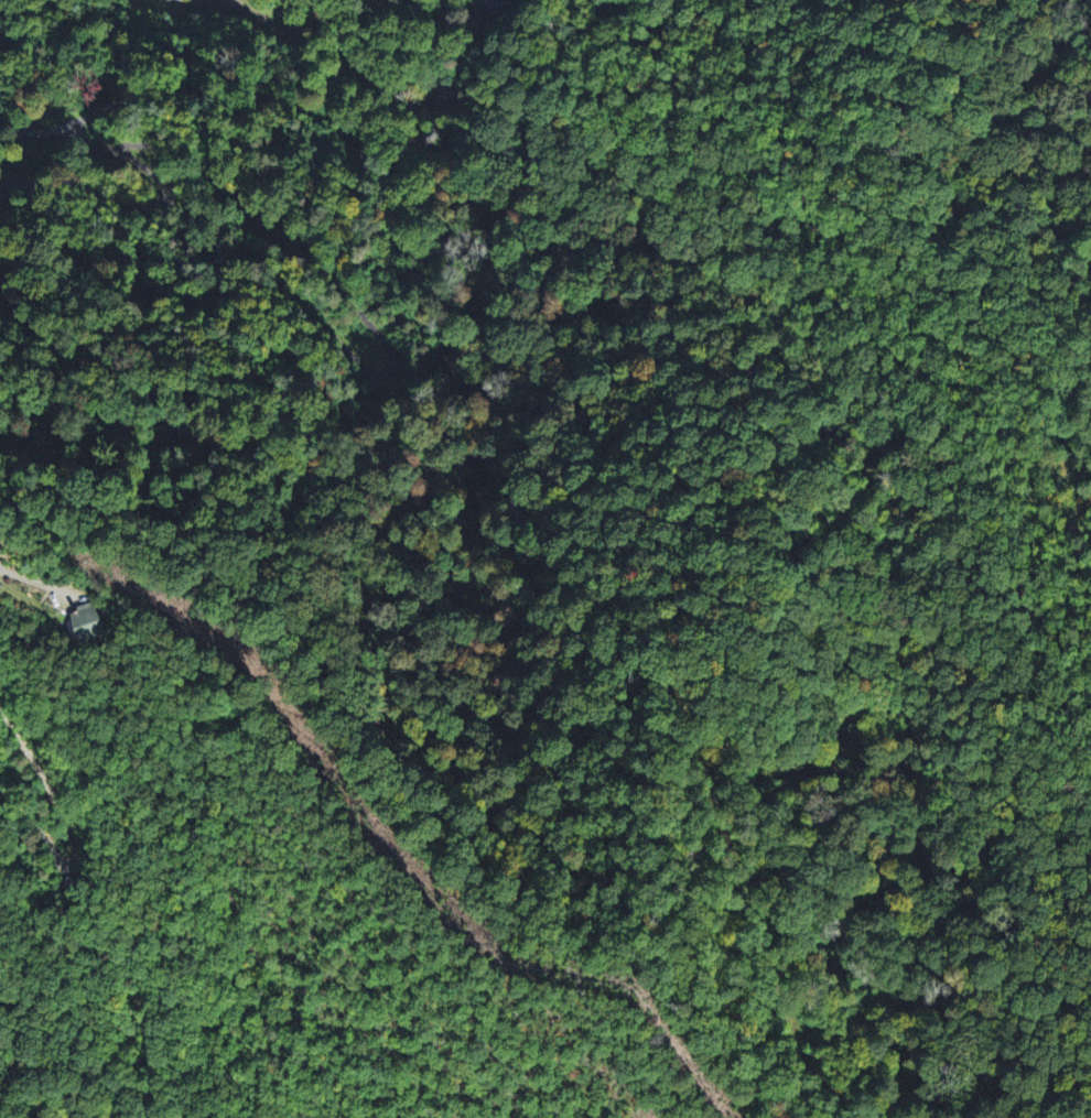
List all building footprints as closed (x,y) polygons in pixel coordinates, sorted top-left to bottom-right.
[(74,605),(75,611),(63,613),(70,642),(99,635),(91,602),(74,605)]
